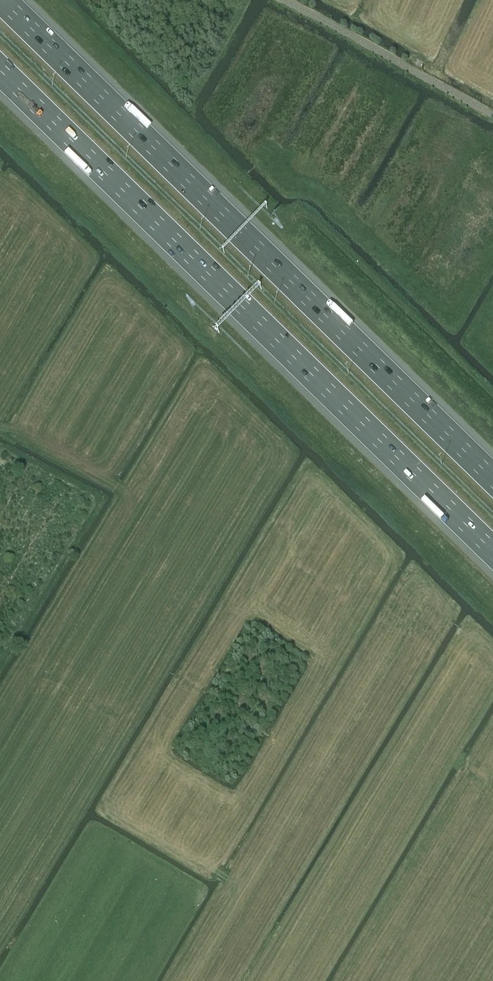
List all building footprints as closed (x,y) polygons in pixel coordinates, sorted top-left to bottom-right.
[(45,134),(49,132),(43,122),(39,125),(45,134)]
